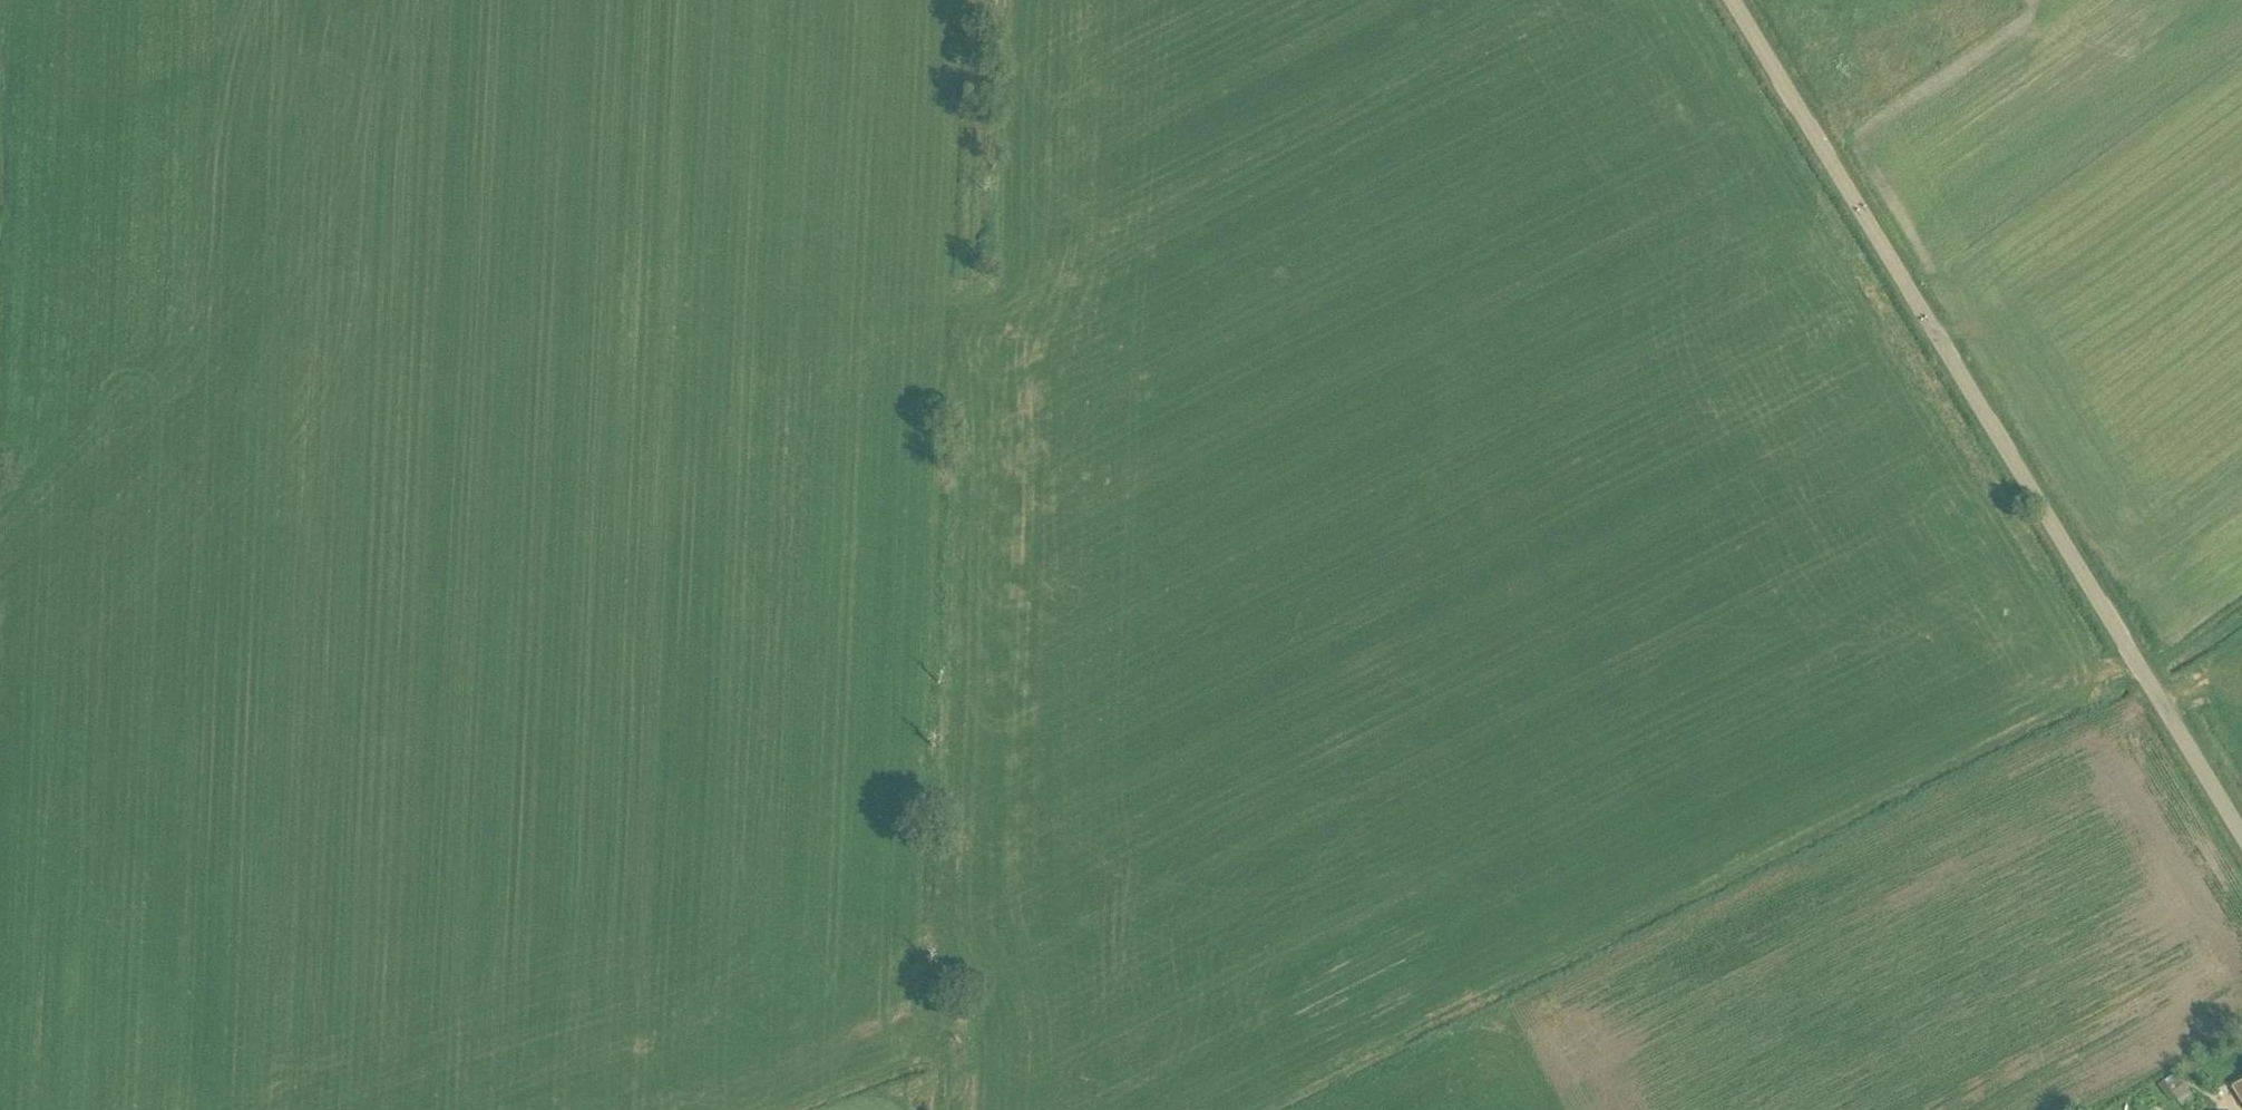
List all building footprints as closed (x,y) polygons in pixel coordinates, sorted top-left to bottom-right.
[(2163,1078),(2178,1101),(2189,1094),(2174,1071),(2163,1078)] [(2241,1105),(2241,1083),(2232,1089),(2241,1105)]
